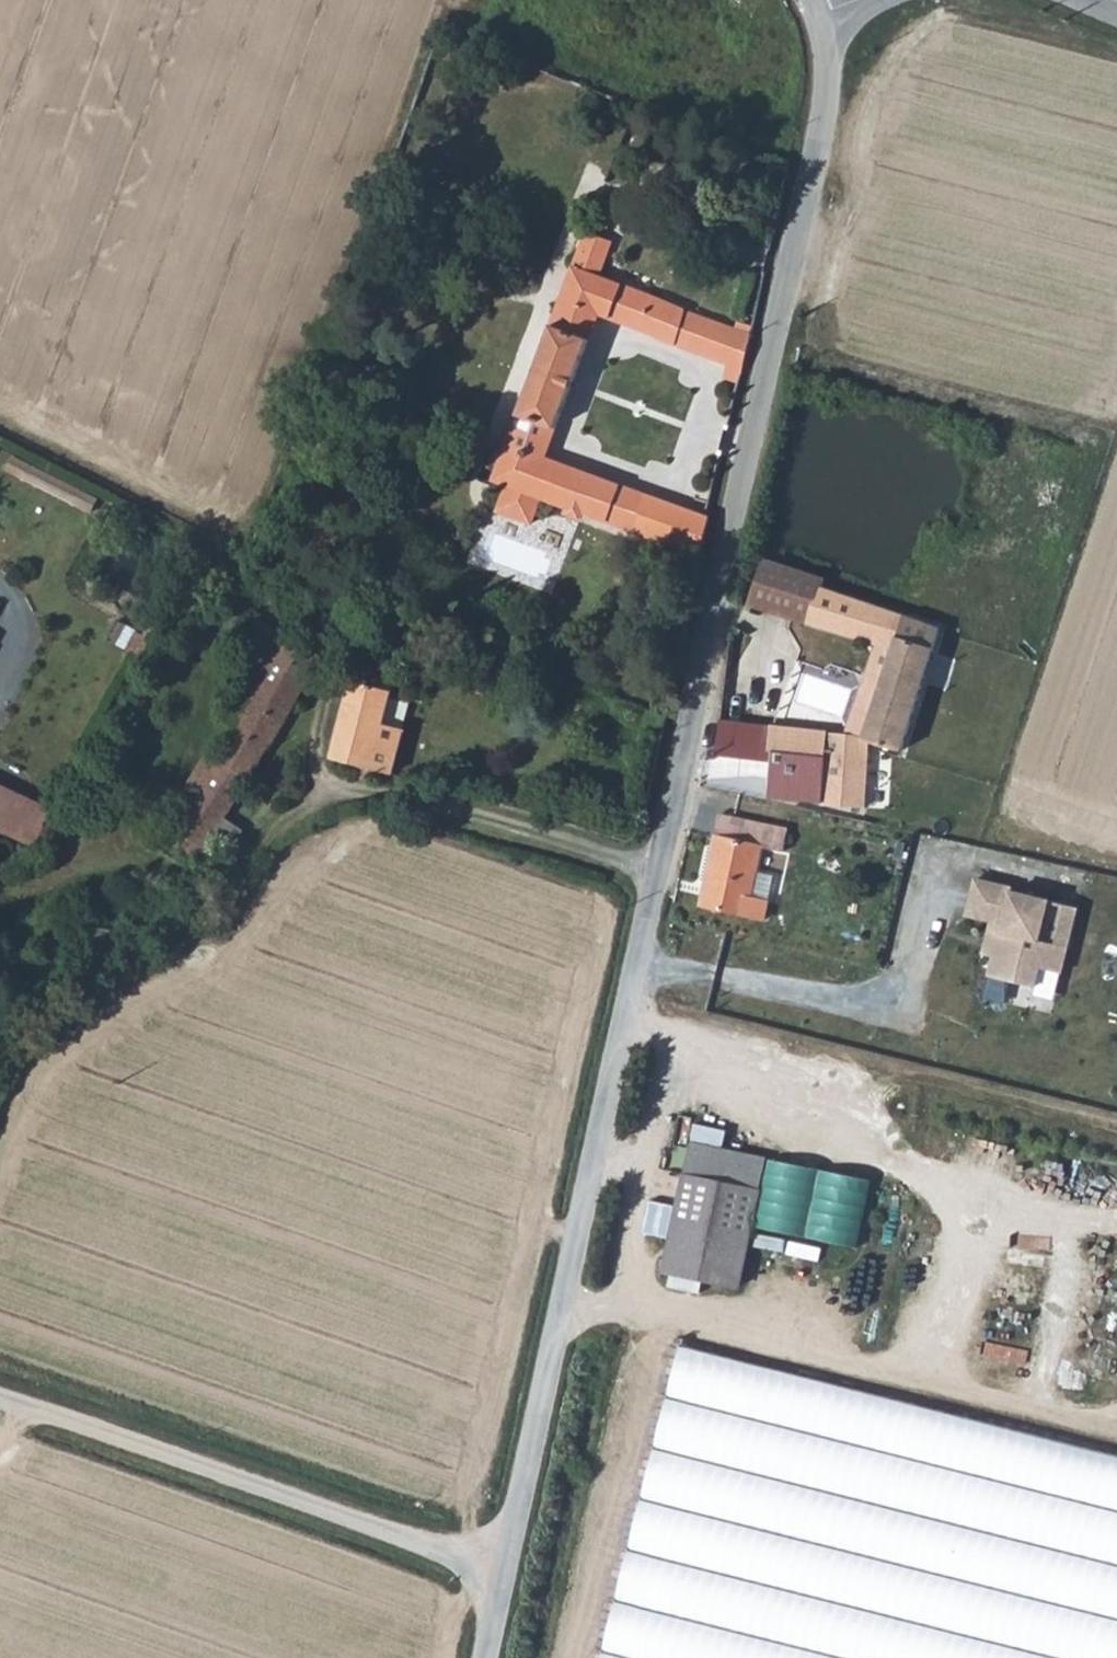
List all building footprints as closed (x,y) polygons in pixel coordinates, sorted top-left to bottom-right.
[(710,519),(545,460),(600,313),(726,361),(722,376),(738,383),(749,334),(670,303),(595,269),(608,233),(585,224),(501,445),(492,441),(485,444),(481,454),(484,461),(493,465),(490,473),(503,478),(494,504),(527,516),(537,490),(564,500),(562,506),(576,511),(578,506),(703,551),(710,519)] [(18,455),(11,469),(96,511),(103,497),(18,455)] [(830,582),(764,557),(750,601),(895,647),(866,733),(864,739),(872,742),(906,751),(947,631),(827,590),(830,582)] [(194,792),(168,838),(196,852),(201,841),(217,850),(225,836),(217,831),(265,746),(269,748),(322,654),(260,617),(229,669),(246,680),(221,721),(236,730),(198,795),(194,792)] [(392,688),(387,687),(368,680),(365,690),(351,686),(330,763),(390,777),(402,734),(382,729),(392,688)] [(828,755),(831,730),(724,716),(720,754),(773,761),(774,749),(828,755)] [(831,730),(828,755),(824,800),(866,804),(872,742),(864,739),(866,733),(831,730)] [(773,761),(771,796),(824,800),(828,755),(774,749),(773,761)] [(0,785),(0,835),(34,851),(56,809),(0,785)] [(791,827),(723,813),(704,904),(765,916),(774,875),(756,872),(762,846),(785,850),(791,827)] [(1050,893),(984,877),(966,944),(1034,960),(1050,893)] [(696,1141),(688,1173),(761,1188),(768,1157),(696,1141)] [(819,1221),(870,1228),(878,1178),(826,1170),(819,1221)] [(739,1284),(761,1188),(688,1173),(666,1268),(739,1284)] [(684,1343),(605,1657),(1116,1657),(1116,1451),(684,1343)]
